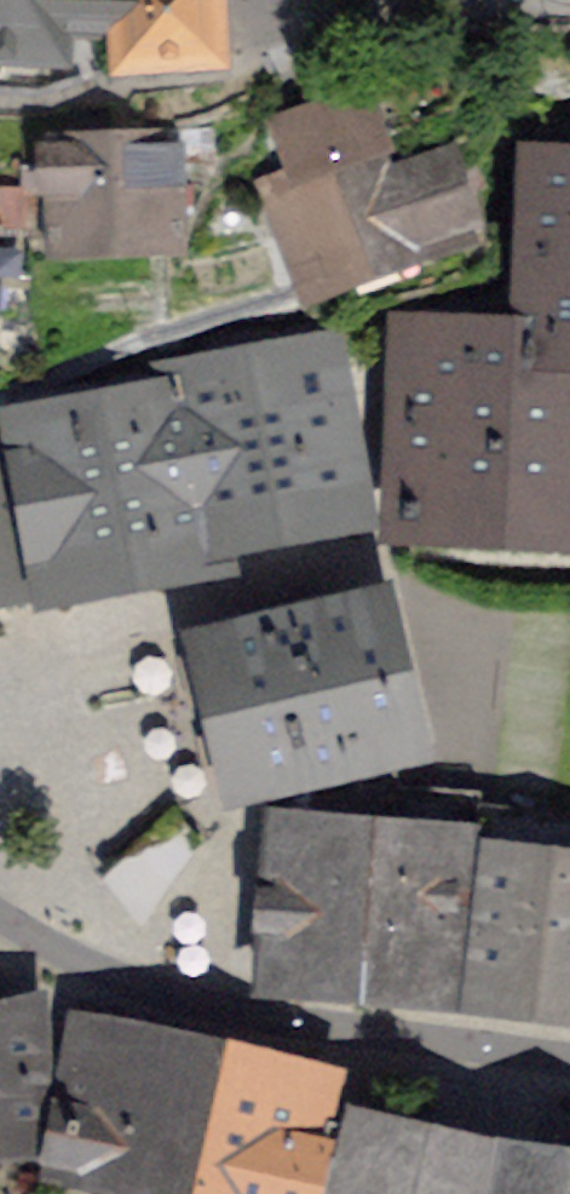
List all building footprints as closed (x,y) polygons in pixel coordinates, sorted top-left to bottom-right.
[(65,64),(67,35),(115,37),(116,72),(225,65),(221,0),(0,0),(0,61),(65,64)] [(291,179),(375,151),(372,143),(378,141),(361,96),(284,123),(301,172),(290,176),(291,179)] [(21,224),(27,226),(50,225),(50,241),(182,239),(180,163),(212,162),(211,131),(110,134),(111,146),(47,150),(47,168),(34,168),(35,187),(23,188),(21,224)] [(375,151),(291,179),(296,192),(275,199),(302,277),(403,241),(405,248),(468,227),(443,156),(384,176),(375,151)] [(569,528),(569,162),(540,160),(532,338),(410,332),(402,520),(569,528)] [(3,266),(32,268),(27,226),(21,224),(23,188),(0,188),(0,286),(3,266)] [(145,404),(22,426),(51,584),(213,555),(209,535),(353,509),(333,399),(298,405),(290,360),(142,387),(145,404)] [(28,591),(3,456),(0,454),(0,596),(28,591)] [(243,787),(406,748),(373,607),(210,645),(243,787)] [(298,788),(297,803),(269,801),(257,964),(284,965),(283,974),(459,987),(474,867),(479,864),(569,876),(569,817),(478,804),(478,801),(298,788)] [(169,812),(107,872),(152,912),(197,848),(169,812)] [(479,864),(483,867),(469,991),(569,1003),(569,876),(479,864)] [(38,1141),(45,1071),(43,1013),(0,1017),(0,1145),(38,1141)] [(208,1066),(71,1037),(56,1105),(60,1106),(49,1177),(149,1193),(177,1193),(208,1066)] [(177,1193),(313,1193),(338,1095),(325,1092),(208,1066),(177,1193)] [(353,1131),(339,1193),(482,1193),(490,1164),(353,1131)] [(508,1160),(502,1193),(569,1193),(569,1170),(508,1160)]
